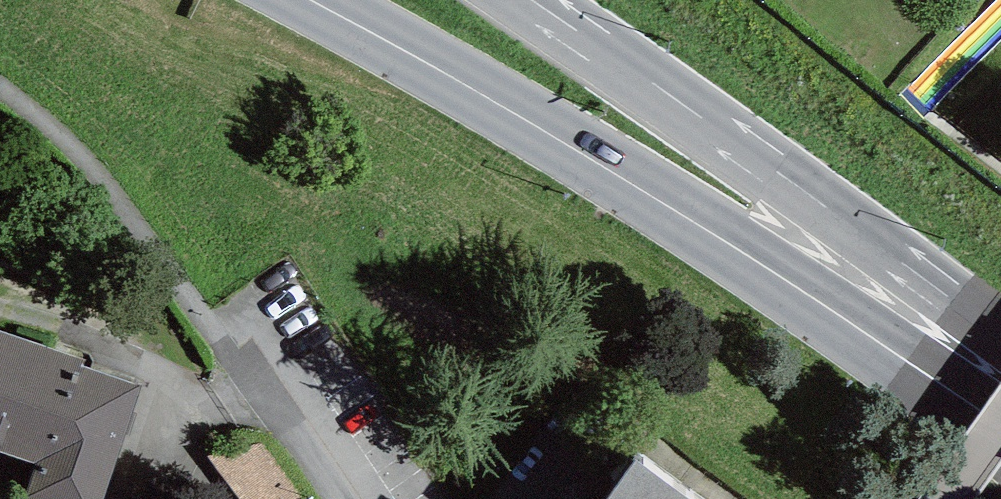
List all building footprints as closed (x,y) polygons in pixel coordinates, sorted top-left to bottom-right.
[(0,332),(0,447),(36,459),(24,498),(106,498),(141,387),(83,369),(86,358),(0,332)] [(208,455),(239,498),(287,498),(298,496),(264,445),(208,455)] [(639,464),(633,460),(606,498),(690,498),(639,464)]
